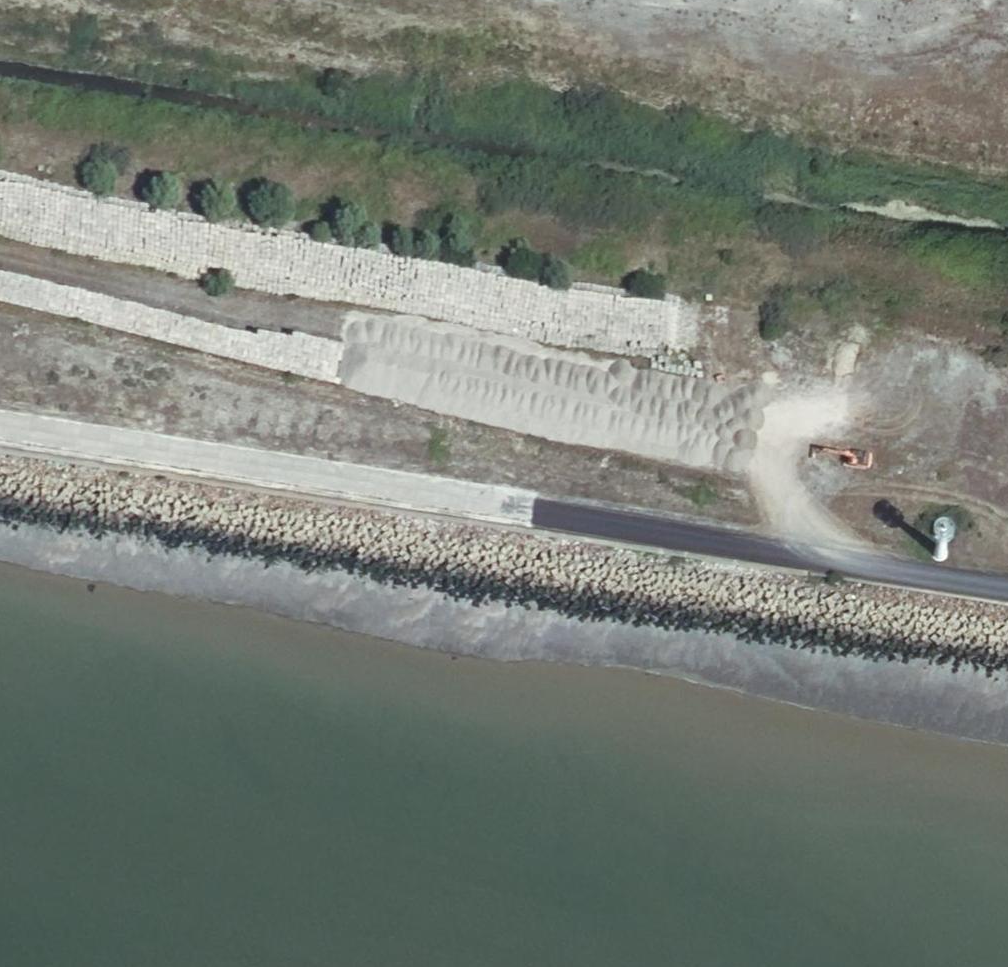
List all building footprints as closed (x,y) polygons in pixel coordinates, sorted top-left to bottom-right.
[(935,537),(944,537),(944,525),(935,525),(935,537)] [(941,547),(938,547),(935,548),(933,550),(932,553),(932,556),(934,559),(936,561),(939,562),(942,561),(944,560),(946,558),(947,555),(947,552),(946,550),(944,548),(941,547)]
